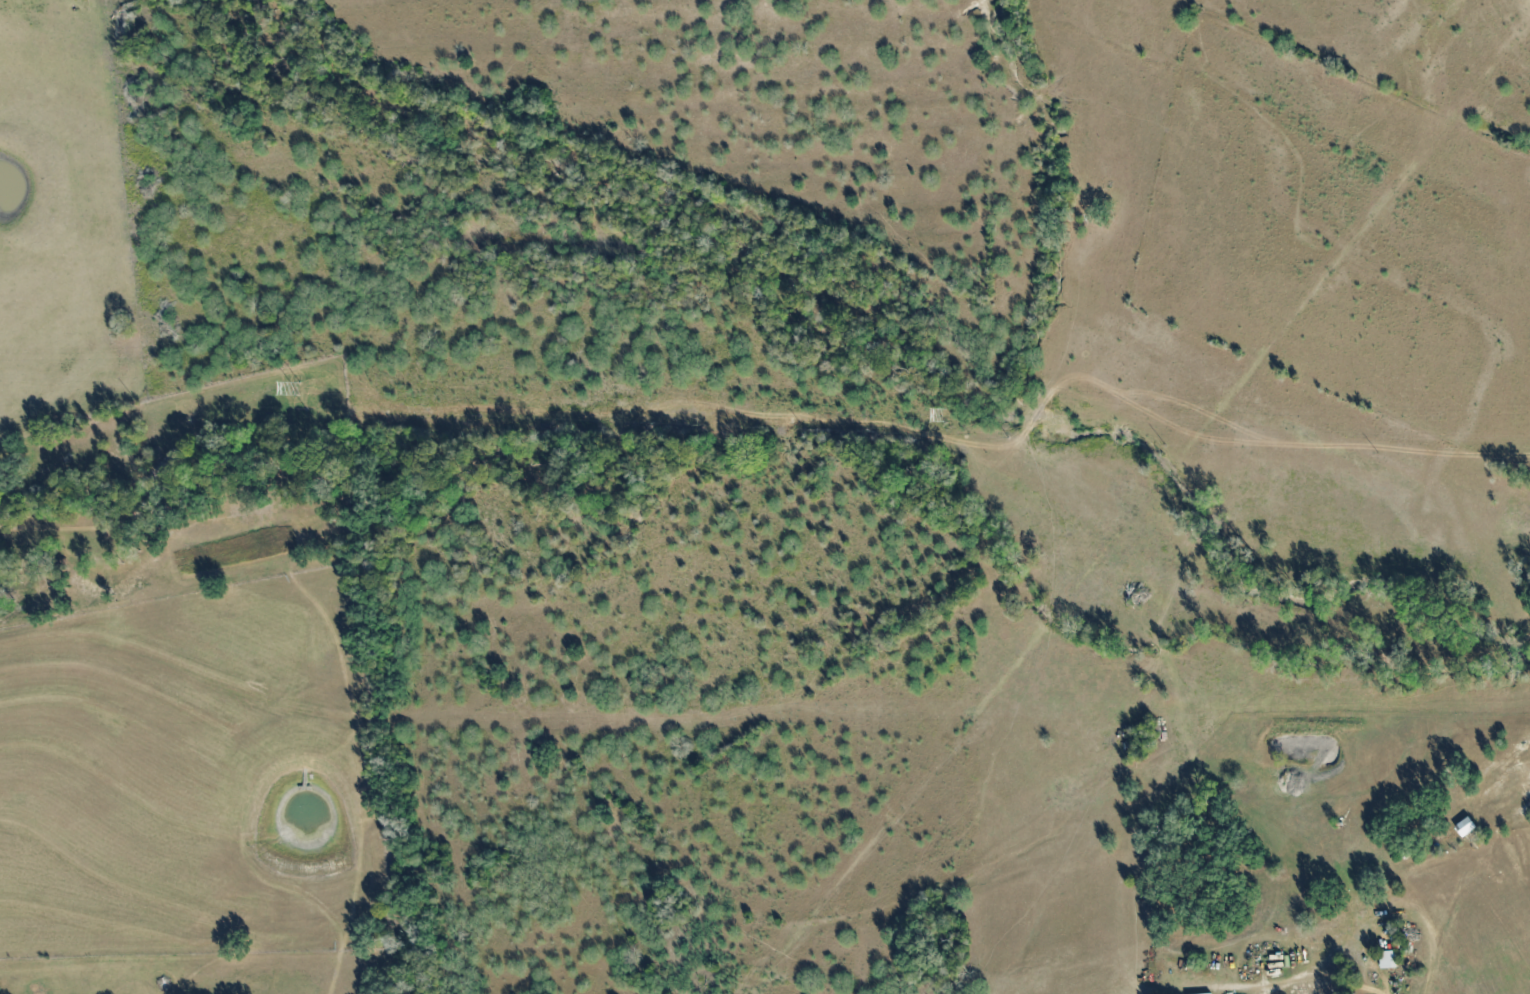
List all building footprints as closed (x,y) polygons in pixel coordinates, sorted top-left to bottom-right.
[(1466,837),(1482,829),(1475,816),(1459,825),(1466,837)] [(1383,952),(1384,969),(1401,968),(1401,951),(1383,952)]
